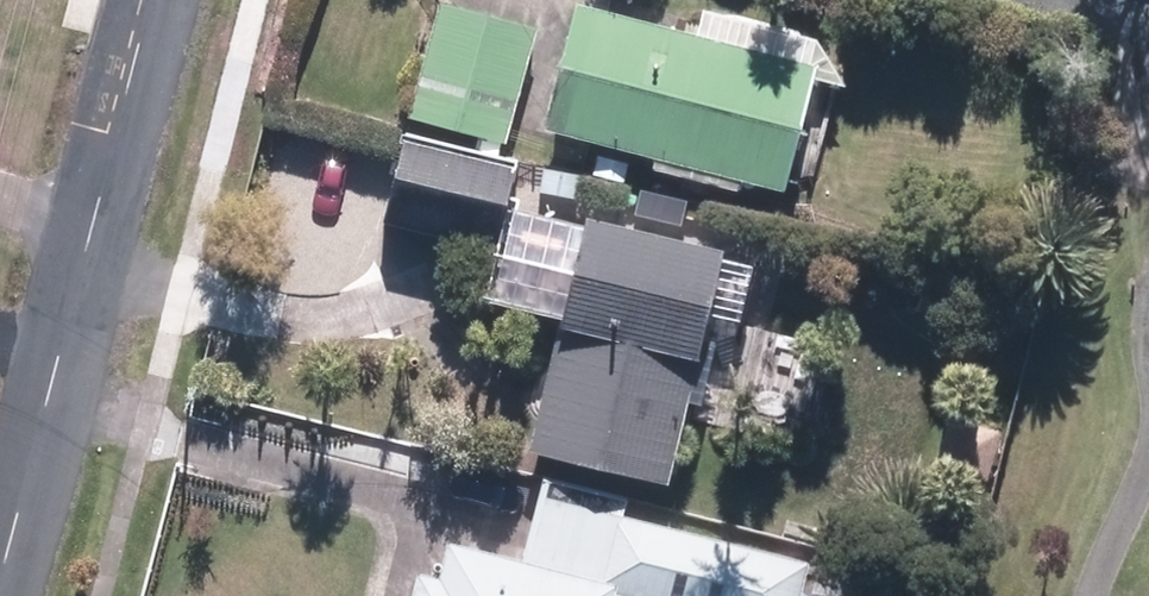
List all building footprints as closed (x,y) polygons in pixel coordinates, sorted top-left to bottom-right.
[(416,121),(511,151),(545,39),(451,9),(416,121)] [(749,187),(793,196),(831,47),(713,17),(707,42),(587,11),(555,136),(663,164),(660,175),(746,195),(749,187)] [(394,179),(518,211),(527,178),(403,144),(394,179)] [(547,458),(673,492),(719,318),(748,326),(765,268),(609,227),(547,458)] [(816,568),(553,504),(536,572),(463,555),(454,587),(431,581),(428,595),(810,595),(816,568)] [(854,586),(822,579),(818,595),(852,595),(854,586)]
